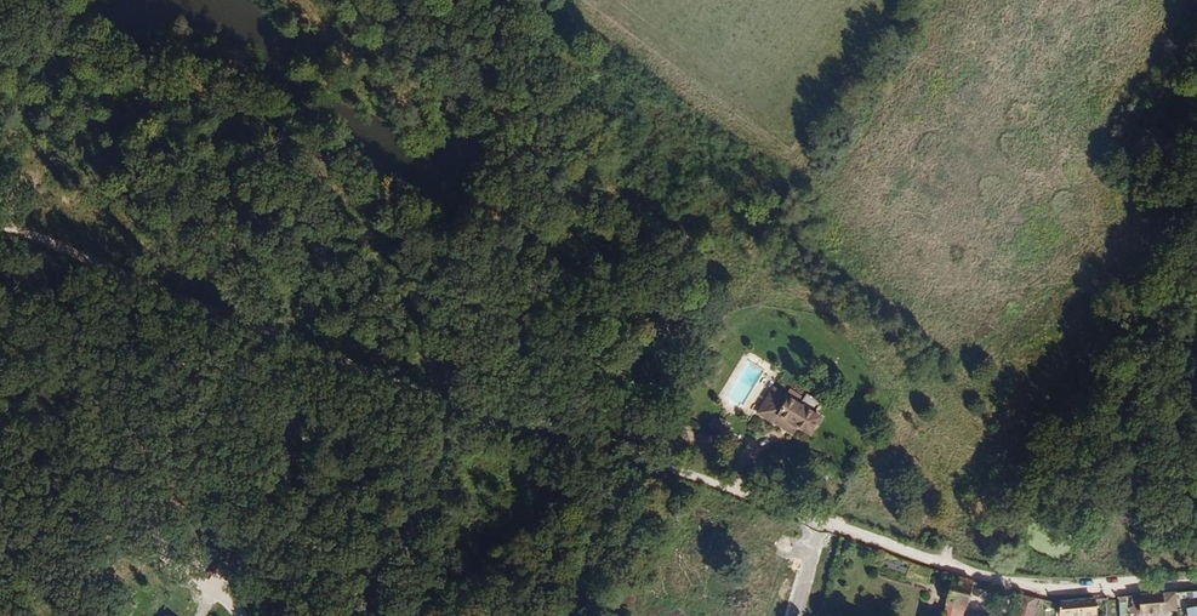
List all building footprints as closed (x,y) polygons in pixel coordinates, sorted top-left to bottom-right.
[(751,414),(779,430),(783,423),(799,433),(817,404),(802,395),(799,400),(769,382),(751,414)] [(959,607),(965,584),(947,580),(942,603),(959,607)] [(1171,592),(1171,611),(1196,608),(1196,590),(1171,592)] [(1171,611),(1171,592),(1127,596),(1127,612),(1136,611),(1138,614),(1171,611)] [(1092,599),(1052,601),(1052,615),(1067,615),(1093,615),(1092,599)]
